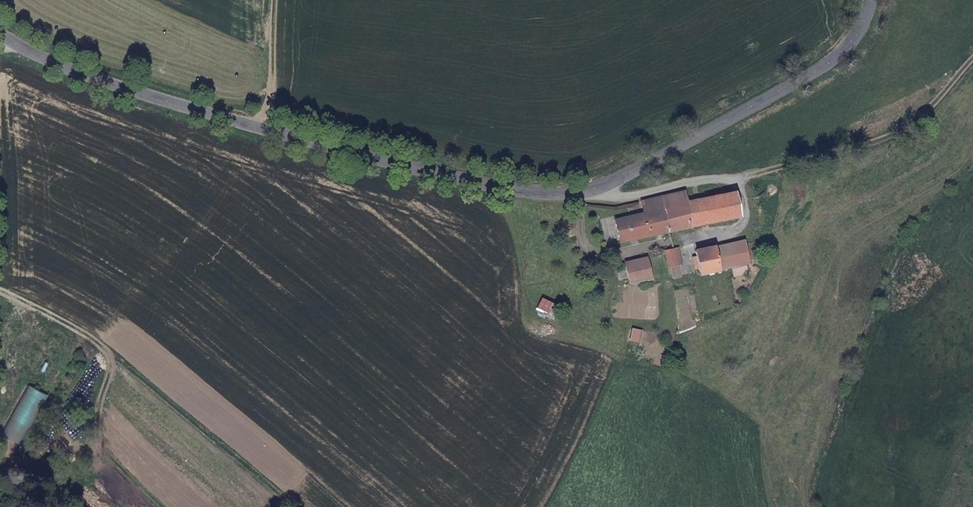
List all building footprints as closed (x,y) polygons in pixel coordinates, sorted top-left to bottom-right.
[(688,201),(685,189),(667,193),(670,206),(663,208),(669,232),(741,216),(735,190),(688,201)] [(670,206),(667,193),(653,196),(656,209),(644,212),(616,218),(622,243),(669,232),(663,208),(670,206)] [(656,209),(653,196),(641,199),(644,212),(656,209)] [(702,271),(733,265),(747,262),(751,261),(746,239),(697,249),(702,271)] [(679,248),(674,249),(666,250),(669,265),(673,264),(680,263),(682,262),(679,248)] [(648,257),(627,262),(632,282),(653,277),(648,257)] [(735,276),(749,273),(747,262),(733,265),(735,276)] [(561,306),(542,297),(534,313),(546,319),(547,317),(554,320),(561,306)] [(579,306),(572,302),(565,314),(572,318),(579,306)] [(643,330),(633,327),(630,341),(640,344),(643,330)] [(68,359),(48,348),(1,434),(21,445),(68,359)]
